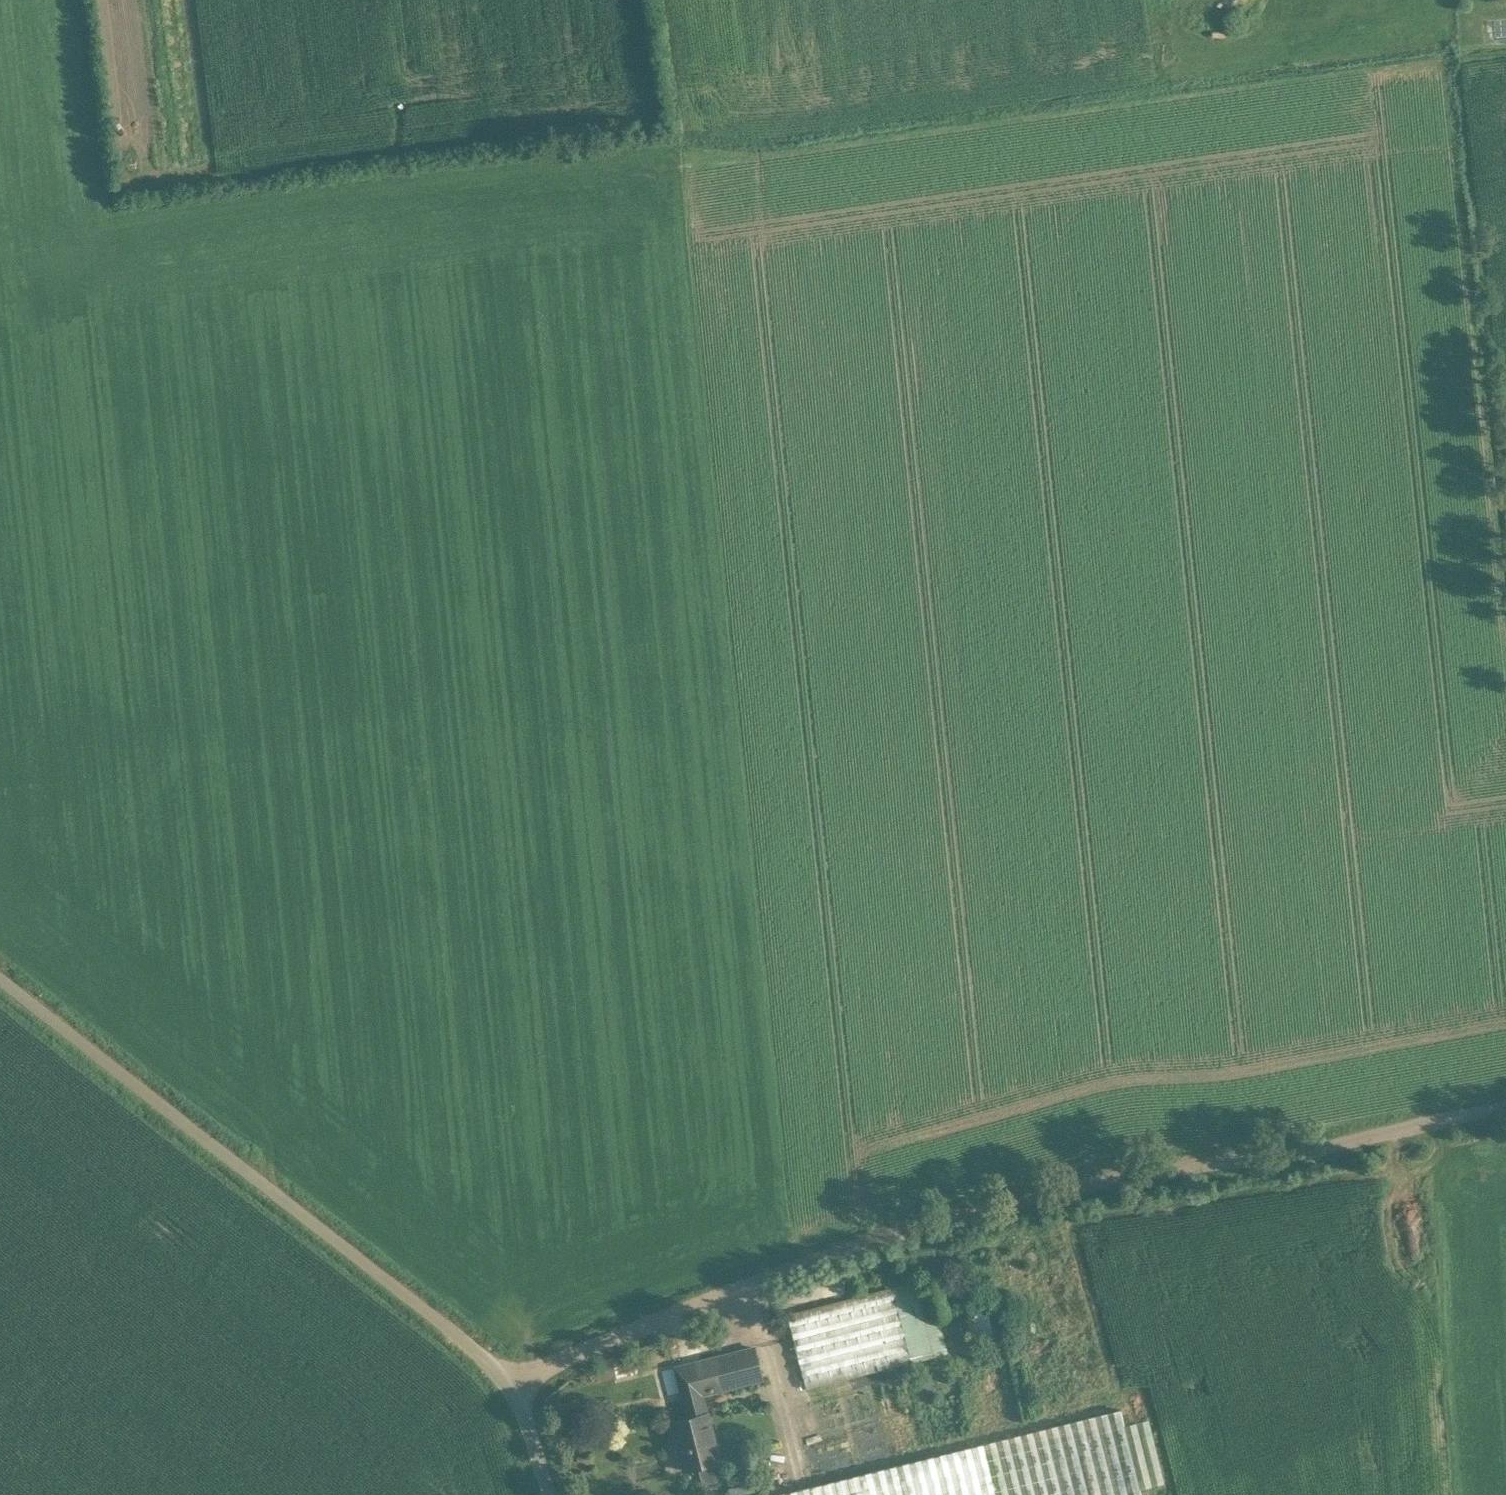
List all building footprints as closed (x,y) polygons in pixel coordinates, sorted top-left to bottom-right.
[(782,1330),(791,1327),(806,1388),(911,1362),(935,1356),(916,1281),(892,1287),(787,1314),(778,1317),(782,1330)] [(988,1297),(971,1299),(977,1340),(993,1338),(988,1297)] [(762,1378),(760,1367),(755,1348),(675,1368),(688,1418),(672,1422),(685,1471),(720,1462),(702,1393),(762,1378)] [(1121,1410),(777,1494),(1142,1494),(1121,1410)] [(756,1451),(753,1441),(743,1444),(745,1454),(756,1451)]
